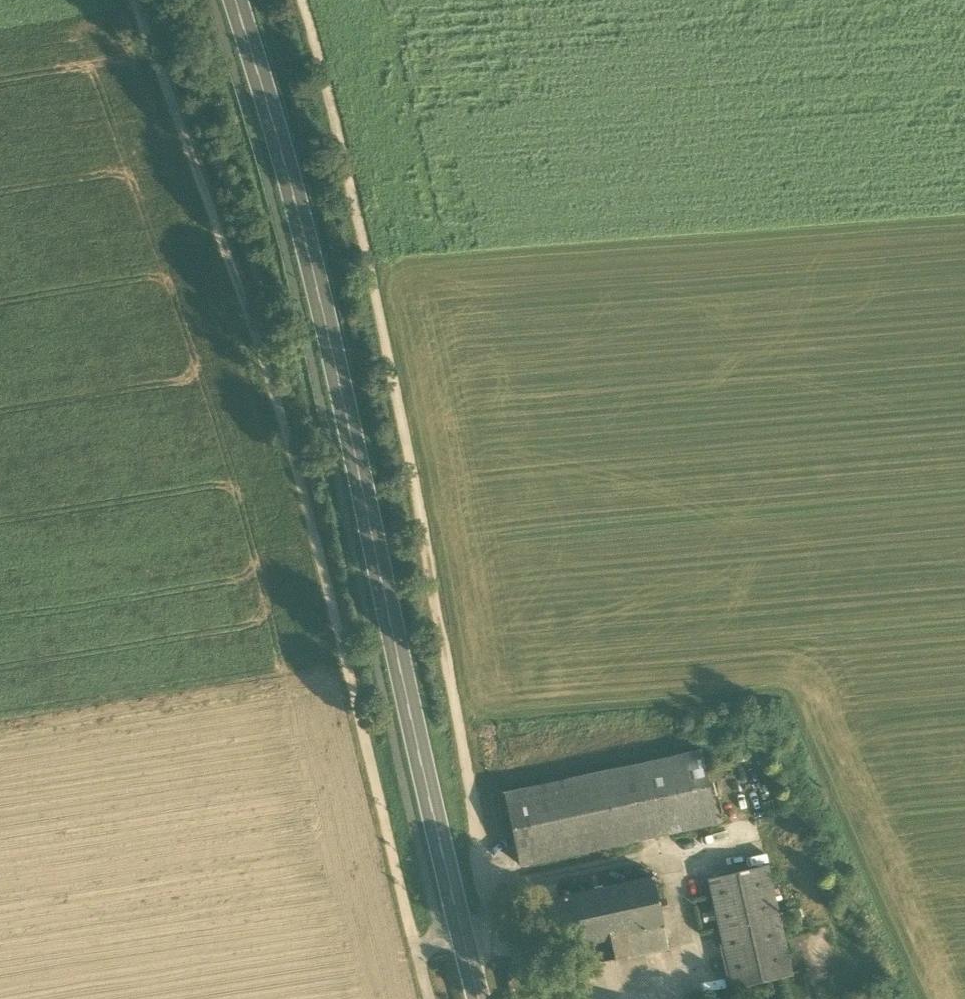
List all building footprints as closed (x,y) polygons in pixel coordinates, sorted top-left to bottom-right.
[(504,794),(519,866),(715,823),(700,751),(504,794)] [(707,879),(732,990),(792,976),(767,865),(707,879)] [(668,947),(664,928),(652,877),(529,903),(540,955),(559,950),(564,970),(601,961),(601,962),(629,956),(629,955),(668,947)]
